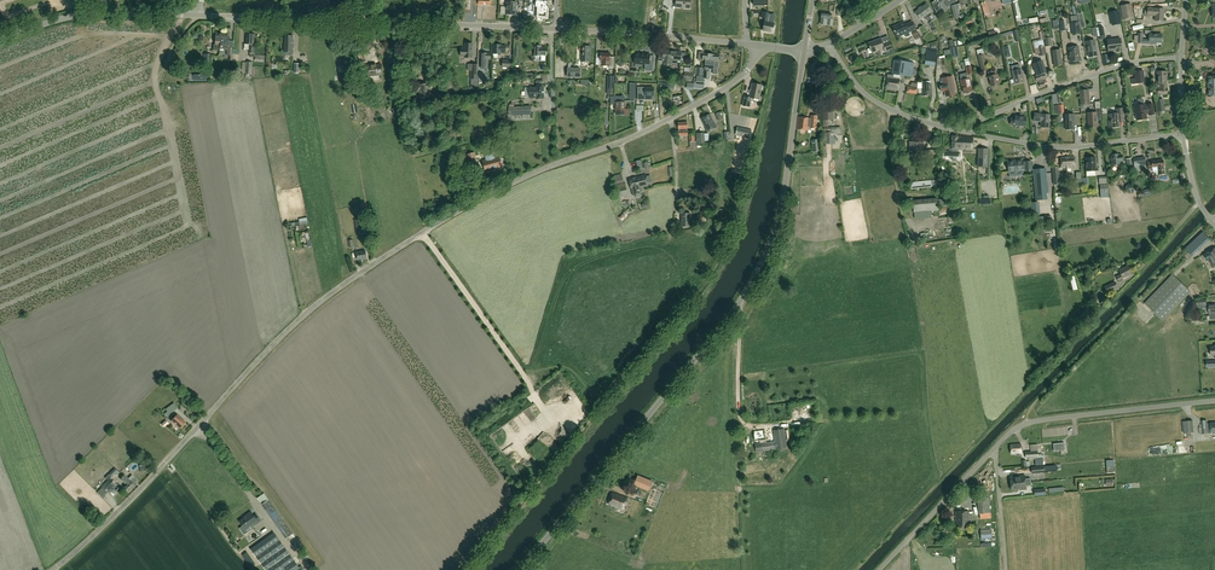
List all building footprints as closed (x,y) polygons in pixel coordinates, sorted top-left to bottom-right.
[(541,8),(541,12),(537,12),(537,18),(548,19),(548,10),(544,10),(544,5),(551,5),(552,0),(536,0),(536,5),(537,5),(537,8),(541,8)] [(676,0),(676,7),(690,8),(690,0),(675,0),(676,0)] [(966,0),(958,0),(960,3),(957,4),(959,9),(961,8),(960,7),(967,3),(966,0)] [(507,2),(506,14),(516,15),(516,2),(507,2)] [(1120,6),(1122,19),(1123,19),(1123,21),(1126,20),(1125,19),(1134,17),(1131,3),(1120,6)] [(926,4),(916,12),(921,19),(924,17),(926,19),(928,22),(932,19),(933,18),(931,15),(930,16),(928,14),(931,11),(926,4)] [(960,17),(956,4),(951,5),(954,18),(960,17)] [(1163,21),(1164,9),(1147,8),(1147,10),(1144,10),(1144,15),(1155,16),(1155,20),(1163,21)] [(1108,12),(1112,26),(1116,25),(1114,18),(1119,17),(1118,10),(1108,12)] [(822,12),(820,24),(832,26),(833,20),(831,19),(831,14),(822,12)] [(772,32),(774,24),(765,22),(763,30),(772,32)] [(897,37),(903,34),(904,36),(907,37),(910,36),(909,32),(916,29),(913,22),(906,25),(905,22),(892,27),(894,32),(895,32),(897,37)] [(1080,34),(1078,22),(1071,23),(1073,35),(1080,34)] [(926,32),(923,25),(918,28),(919,28),(917,29),(920,37),(923,35),(922,34),(926,32)] [(1105,35),(1103,26),(1096,28),(1098,36),(1105,35)] [(1142,43),(1157,44),(1157,42),(1161,43),(1162,34),(1151,34),(1151,30),(1145,30),(1144,34),(1150,34),(1149,40),(1143,40),(1143,33),(1138,33),(1138,43),(1143,43),(1142,43)] [(222,40),(222,33),(215,33),(215,36),(213,36),(213,38),(215,39),(215,45),(213,45),(213,50),(219,50),(219,47),(220,47),(220,40),(222,40)] [(227,33),(222,33),(222,40),(220,40),(220,47),(219,47),(219,50),(220,50),(220,49),(223,49),(223,51),(227,51),(227,55),(230,56),(230,60),(232,60),(232,55),(232,48),(232,47),(233,47),(233,41),(229,41),(229,34),(227,34),(227,33)] [(249,53),(250,53),(250,57),(255,57),(255,53),(254,53),(255,34),(247,34),(246,44),(250,44),(250,47),(249,53)] [(1199,37),(1197,47),(1197,48),(1200,56),(1193,58),(1194,64),(1197,65),(1205,62),(1205,59),(1208,60),(1209,64),(1213,62),(1214,63),(1214,56),(1209,55),(1208,56),(1206,50),(1211,49),(1211,43),(1209,35),(1206,35),(1199,37)] [(284,52),(293,52),(293,45),(293,36),(285,36),(285,45),(284,45),(284,52)] [(880,38),(868,43),(870,48),(872,53),(884,48),(885,52),(893,49),(890,42),(883,44),(880,38)] [(1120,39),(1107,40),(1108,51),(1116,50),(1116,52),(1122,51),(1120,39)] [(1046,55),(1043,40),(1032,42),(1035,54),(1038,54),(1039,56),(1046,55)] [(1089,57),(1097,56),(1094,40),(1086,42),(1089,57)] [(476,55),(476,41),(469,41),(469,46),(465,46),(464,54),(468,54),(468,55),(476,55)] [(501,45),(494,45),(493,54),(501,54),(501,53),(505,54),(506,45),(501,45)] [(534,55),(541,56),(541,55),(546,55),(547,48),(541,47),(534,46),(534,55)] [(581,46),(581,61),(590,62),(590,57),(590,46),(581,46)] [(957,52),(957,47),(950,49),(950,53),(951,59),(958,57),(957,52)] [(1078,47),(1068,48),(1070,62),(1080,61),(1078,47)] [(935,66),(937,50),(927,48),(924,65),(935,66)] [(659,55),(658,62),(662,62),(662,64),(672,65),(672,60),(681,61),(681,52),(663,50),(663,55),(659,55)] [(1060,50),(1052,51),(1054,66),(1062,65),(1060,50)] [(487,69),(487,66),(488,59),(489,59),(490,58),(491,55),(489,54),(481,53),(481,65),(482,65),(482,68),(487,69)] [(600,53),(600,60),(600,65),(601,65),(601,66),(609,66),(609,68),(614,68),(615,57),(610,56),(610,54),(600,53)] [(634,64),(635,64),(635,67),(641,67),(641,64),(649,65),(650,54),(635,53),(635,54),(633,54),(632,58),(635,59),(634,64)] [(705,61),(718,62),(718,60),(721,60),(721,56),(719,56),(719,55),(714,55),(706,54),(703,54),(702,61),(705,61)] [(988,70),(984,54),(977,56),(981,72),(988,70)] [(888,75),(886,89),(898,91),(901,75),(912,77),(914,63),(894,60),(892,74),(893,74),(893,75),(888,75)] [(705,61),(705,68),(704,76),(704,78),(709,79),(709,74),(709,71),(708,71),(709,69),(713,69),(713,68),(718,68),(718,62),(705,61)] [(1033,64),(1037,75),(1035,75),(1037,82),(1038,81),(1039,83),(1038,83),(1039,88),(1045,86),(1044,81),(1043,82),(1042,80),(1046,79),(1044,73),(1043,73),(1040,62),(1033,64)] [(358,63),(348,64),(345,64),(345,66),(338,66),(339,72),(358,71),(358,63)] [(477,86),(477,79),(478,79),(478,73),(478,64),(467,64),(467,71),(470,71),(470,79),(471,79),(471,85),(477,86)] [(367,65),(368,75),(382,75),(382,65),(367,65)] [(704,76),(705,68),(695,67),(695,75),(704,76)] [(581,68),(567,68),(567,77),(580,78),(581,68)] [(988,72),(991,86),(999,84),(998,79),(999,79),(998,74),(997,75),(996,70),(988,72)] [(1024,82),(1021,70),(1012,71),(1014,80),(1015,84),(1024,82)] [(1145,82),(1144,70),(1134,71),(1135,78),(1131,79),(1132,84),(1145,82)] [(692,81),(693,72),(684,71),(683,80),(692,81)] [(1157,72),(1157,83),(1155,83),(1155,89),(1153,89),(1153,94),(1158,94),(1167,94),(1167,89),(1167,88),(1167,72),(1157,72)] [(358,89),(355,73),(347,74),(350,91),(358,89)] [(702,77),(697,76),(697,79),(696,79),(696,83),(693,83),(693,84),(687,84),(687,87),(693,88),(693,87),(704,88),(704,79),(702,79),(702,77)] [(940,85),(941,91),(945,91),(946,97),(955,95),(954,90),(955,90),(952,76),(942,78),(943,84),(940,85)] [(969,78),(961,80),(963,93),(966,92),(966,94),(970,93),(970,92),(972,91),(972,89),(969,78)] [(537,88),(529,88),(530,96),(537,96),(537,98),(539,98),(539,99),(542,99),(542,98),(544,98),(543,86),(540,86),(540,83),(542,83),(542,79),(536,79),(536,83),(537,83),(537,86),(537,88)] [(415,83),(416,92),(432,90),(430,81),(415,83)] [(931,84),(930,84),(930,81),(922,81),(922,85),(922,96),(932,95),(931,84)] [(906,93),(917,94),(918,88),(917,88),(917,83),(912,82),(909,87),(907,87),(906,93)] [(759,100),(762,86),(752,84),(750,97),(749,98),(745,97),(745,96),(744,96),(743,106),(750,107),(752,98),(759,100)] [(646,100),(646,87),(637,87),(637,100),(646,100)] [(1090,104),(1089,90),(1079,90),(1080,105),(1090,104)] [(624,102),(624,96),(610,96),(610,103),(611,103),(611,104),(616,104),(616,115),(624,115),(629,115),(629,109),(624,109),(625,102),(624,102)] [(1155,100),(1157,114),(1164,113),(1164,111),(1165,111),(1163,99),(1155,100)] [(1053,105),(1054,114),(1059,114),(1059,116),(1064,116),(1063,113),(1064,113),(1063,101),(1057,102),(1058,105),(1053,105)] [(1087,113),(1088,128),(1097,127),(1097,120),(1101,120),(1100,109),(1100,101),(1094,102),(1095,109),(1096,113),(1087,113)] [(1136,114),(1137,121),(1146,119),(1147,118),(1146,114),(1149,113),(1149,114),(1154,113),(1153,104),(1145,106),(1145,105),(1134,106),(1135,114),(1136,114)] [(1011,124),(1015,124),(1015,126),(1019,126),(1019,125),(1025,126),(1026,117),(1020,117),(1021,106),(1019,118),(1015,117),(1016,107),(1015,119),(1011,119),(1011,124)] [(532,116),(531,107),(508,108),(509,117),(532,116)] [(1109,128),(1120,127),(1119,122),(1124,122),(1122,109),(1116,109),(1117,114),(1109,115),(1110,121),(1108,121),(1109,128)] [(833,111),(823,112),(823,126),(828,126),(828,120),(833,120),(833,111)] [(715,124),(710,114),(701,119),(706,128),(715,124)] [(1049,128),(1050,115),(1035,114),(1034,121),(1041,122),(1041,127),(1049,128)] [(1065,115),(1066,130),(1073,130),(1073,125),(1075,125),(1074,115),(1065,115)] [(808,131),(809,118),(798,117),(797,130),(808,131)] [(688,136),(687,123),(678,123),(679,136),(688,136)] [(752,130),(737,127),(736,135),(750,138),(752,130)] [(823,132),(823,144),(835,144),(834,134),(841,133),(841,127),(824,127),(824,132),(823,132)] [(705,145),(704,133),(696,133),(697,146),(705,145)] [(958,136),(952,136),(952,152),(944,151),(944,156),(959,157),(959,152),(957,152),(957,149),(972,150),(973,137),(958,137),(958,136)] [(812,140),(813,152),(821,151),(820,140),(818,140),(818,139),(812,140)] [(921,154),(926,154),(926,157),(932,157),(937,157),(937,150),(933,150),(926,150),(926,151),(923,151),(923,143),(921,143),(910,143),(910,152),(912,152),(912,155),(921,155),(921,154)] [(988,149),(979,149),(978,167),(987,167),(988,149)] [(502,167),(499,157),(495,158),(494,154),(485,156),(486,160),(483,161),(485,169),(489,168),(489,170),(502,167)] [(1112,165),(1120,164),(1120,162),(1123,161),(1122,155),(1119,155),(1119,154),(1111,155),(1112,165)] [(636,166),(649,163),(648,159),(643,160),(642,157),(634,159),(636,166)] [(1074,157),(1060,158),(1061,167),(1067,167),(1067,168),(1075,168),(1074,157)] [(1095,157),(1086,158),(1086,171),(1095,171),(1095,157)] [(1144,157),(1133,158),(1135,171),(1139,171),(1138,165),(1145,164),(1144,157)] [(1032,170),(1031,162),(1025,162),(1025,163),(1023,163),(1023,160),(1008,162),(1009,172),(1032,170)] [(1148,166),(1149,170),(1152,169),(1153,172),(1155,173),(1157,173),(1157,175),(1164,174),(1163,166),(1164,166),(1163,160),(1151,161),(1152,166),(1148,166)] [(1060,184),(1058,167),(1052,168),(1053,185),(1060,184)] [(1036,200),(1046,199),(1046,193),(1048,193),(1046,169),(1034,170),(1036,200)] [(623,182),(622,174),(614,176),(615,184),(623,182)] [(641,187),(643,186),(648,185),(646,175),(629,179),(631,189),(633,195),(642,193),(641,187)] [(911,189),(948,185),(947,179),(911,182),(911,189)] [(625,183),(616,185),(618,198),(628,196),(625,183)] [(1131,193),(1135,190),(1134,185),(1129,183),(1125,187),(1126,192),(1131,193)] [(937,198),(913,200),(913,198),(909,199),(910,209),(914,208),(915,219),(932,218),(931,211),(938,211),(938,206),(945,205),(944,199),(937,199),(937,198)] [(1038,203),(1031,204),(1032,218),(1039,217),(1038,203)] [(690,227),(690,213),(681,213),(681,226),(690,227)] [(1037,225),(1052,224),(1051,217),(1037,218),(1037,225)] [(355,220),(356,232),(360,231),(360,233),(365,232),(364,227),(363,227),(362,220),(355,220)] [(1205,253),(1213,267),(1214,266),(1214,248),(1205,253)] [(366,251),(356,253),(357,261),(367,259),(366,251)] [(1121,275),(1130,271),(1128,266),(1119,270),(1121,275)] [(1145,304),(1163,322),(1192,292),(1173,274),(1145,304)] [(1107,293),(1118,288),(1114,281),(1104,287),(1107,293)] [(1090,305),(1081,315),(1086,321),(1096,311),(1090,305)] [(1195,314),(1191,317),(1196,322),(1200,319),(1195,314)] [(169,414),(177,408),(173,403),(167,407),(168,407),(165,409),(169,414)] [(185,423),(177,415),(171,422),(179,429),(185,423)] [(1184,434),(1194,433),(1193,421),(1183,422),(1184,434)] [(754,432),(755,442),(760,441),(760,444),(756,445),(757,453),(786,448),(784,430),(773,432),(774,441),(766,443),(764,431),(754,432)] [(1011,445),(1011,454),(1021,454),(1021,445),(1011,445)] [(1029,459),(1029,460),(1044,459),(1044,455),(1038,455),(1038,452),(1025,452),(1026,459),(1029,459)] [(112,477),(117,471),(114,468),(109,474),(112,477)] [(133,485),(130,481),(124,476),(120,479),(125,485),(122,488),(128,494),(137,485),(135,484),(133,485)] [(638,476),(635,484),(649,489),(652,482),(638,476)] [(1011,484),(1031,483),(1030,479),(1025,479),(1025,476),(1021,477),(1010,478),(1011,484)] [(110,480),(102,488),(110,496),(114,492),(111,490),(115,485),(110,480)] [(1031,483),(1011,484),(1012,491),(1022,490),(1026,490),(1026,487),(1031,486),(1031,483)] [(962,493),(958,495),(956,496),(956,497),(956,502),(963,504),(966,498),(962,493)] [(613,494),(609,505),(623,510),(627,499),(613,494)] [(268,499),(261,504),(286,539),(293,534),(268,499)] [(989,499),(977,500),(979,515),(990,514),(989,499)] [(254,517),(251,512),(246,516),(247,517),(240,522),(245,530),(258,521),(258,522),(261,521),(257,515),(254,517)] [(957,522),(957,529),(967,529),(967,522),(968,522),(968,512),(956,512),(956,522),(957,522)] [(247,546),(263,569),(300,569),(297,566),(294,561),(290,564),(293,558),(285,553),(287,549),(282,546),(271,530),(247,546)] [(991,530),(980,531),(981,540),(992,539),(991,530)]
